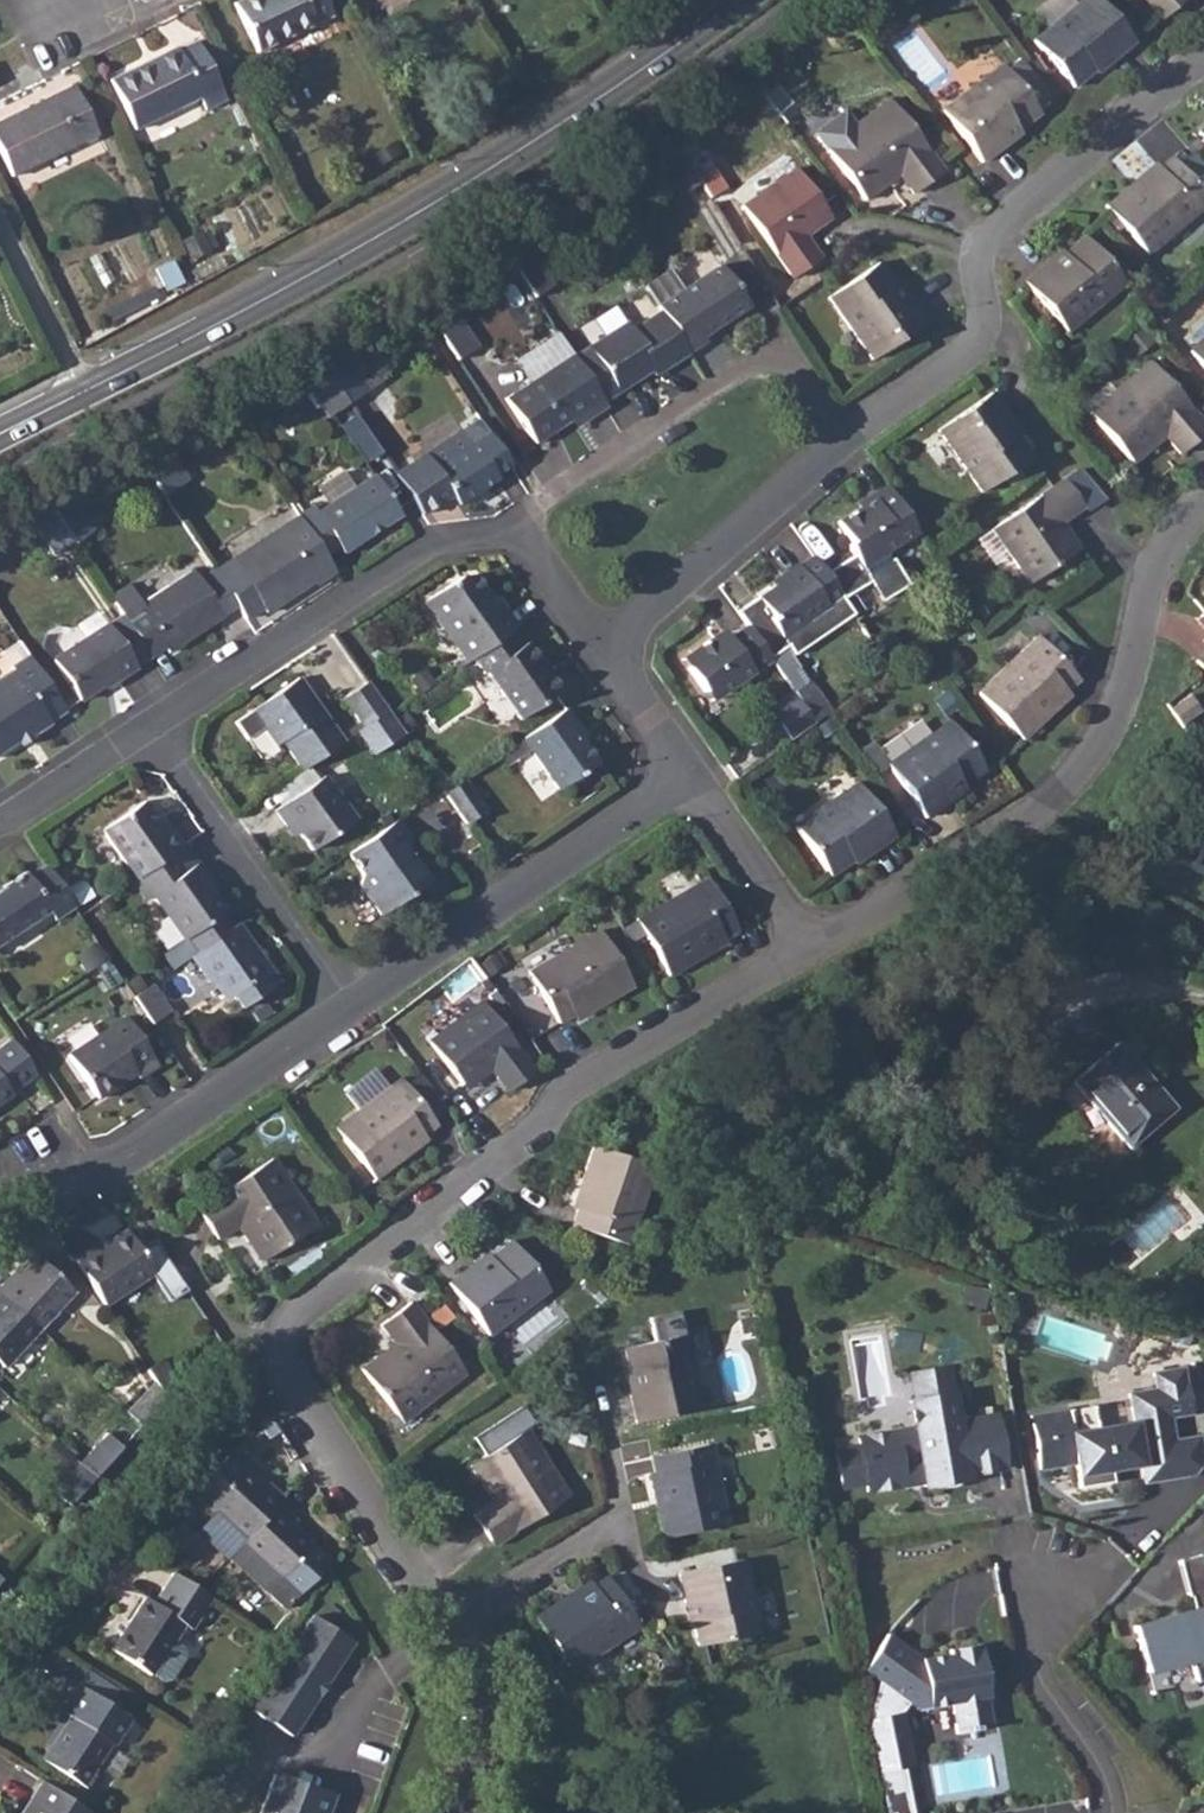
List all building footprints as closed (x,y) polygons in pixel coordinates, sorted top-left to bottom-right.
[(232,2),(255,51),(329,15),(322,0),(237,0),(232,2)] [(1090,71),(1105,58),(1108,62),(1130,44),(1094,0),(1079,0),(1030,41),(1070,89),(1090,71)] [(1158,20),(1182,0),(1142,0),(1158,20)] [(173,47),(108,79),(132,129),(197,97),(203,109),(223,99),(195,40),(175,50),(173,47)] [(1002,146),(1000,141),(1015,130),(1037,114),(999,65),(938,111),(979,163),(1002,146)] [(0,119),(0,154),(11,175),(94,133),(70,84),(0,119)] [(815,141),(862,201),(896,176),(910,194),(939,172),(886,101),(852,126),(842,113),(817,132),(815,141)] [(1196,135),(1203,145),(1203,129),(1196,135)] [(1129,185),(1102,208),(1143,256),(1203,205),(1203,201),(1167,157),(1154,169),(1132,188),(1129,185)] [(803,236),(799,231),(824,214),(792,169),(739,206),(790,279),(818,260),(803,236)] [(709,170),(694,179),(698,185),(706,198),(722,188),(709,170)] [(1047,266),(1043,262),(1019,281),(1063,333),(1120,285),(1081,238),(1060,255),(1047,266)] [(543,241),(509,263),(531,295),(550,281),(539,266),(553,256),(543,241)] [(902,301),(892,285),(877,264),(827,298),(870,361),(924,324),(906,298),(902,301)] [(716,268),(656,308),(659,313),(686,356),(703,345),(699,338),(744,310),(716,268)] [(686,356),(659,313),(631,332),(625,324),(587,349),(617,395),(642,380),(639,374),(647,369),(653,377),(686,356)] [(1186,351),(1203,371),(1203,337),(1186,351)] [(533,444),(567,422),(582,413),(588,419),(605,408),(571,357),(504,401),(533,444)] [(348,360),(326,371),(346,402),(366,389),(348,360)] [(1120,398),(1093,421),(1128,463),(1160,438),(1175,456),(1203,431),(1147,362),(1113,390),(1120,398)] [(326,371),(302,383),(325,416),(346,402),(326,371)] [(1011,435),(1000,420),(1005,418),(987,393),(934,431),(977,493),(1027,457),(1011,435)] [(363,460),(401,439),(379,400),(341,421),(363,460)] [(449,497),(457,506),(495,482),(492,477),(508,466),(478,420),(394,477),(420,517),(449,497)] [(169,451),(143,464),(164,496),(188,480),(169,451)] [(309,506),(296,515),(322,555),(335,547),(341,554),(399,516),(372,476),(315,513),(309,506)] [(1071,551),(1053,525),(1057,522),(1079,506),(1061,479),(991,529),(1028,583),(1071,551)] [(912,534),(884,489),(866,499),(870,505),(837,525),(850,547),(847,549),(851,555),(822,573),(840,598),(864,584),(876,602),(903,586),(887,560),(883,562),(881,560),(884,551),(912,534)] [(73,500),(52,511),(73,543),(93,530),(73,500)] [(52,511),(30,522),(51,553),(51,554),(71,540),(52,511)] [(262,611),(282,598),(278,594),(288,587),(292,592),(309,580),(312,583),(331,570),(322,555),(296,515),(213,571),(216,576),(228,593),(244,618),(260,608),(262,611)] [(840,598),(822,573),(811,557),(795,567),(793,565),(775,576),(778,581),(734,612),(744,626),(767,659),(789,691),(803,681),(787,657),(851,614),(840,598)] [(107,595),(119,614),(147,657),(162,647),(166,651),(184,639),(179,633),(186,629),(190,635),(221,614),(220,613),(234,603),(228,593),(216,576),(208,563),(193,573),(189,568),(138,602),(125,582),(107,595)] [(423,602),(465,661),(470,657),(510,630),(515,627),(504,611),(500,614),(491,602),(472,576),(460,577),(423,602)] [(105,624),(51,660),(77,699),(110,676),(113,680),(134,666),(105,624)] [(691,662),(683,668),(700,693),(703,690),(712,692),(715,695),(767,659),(744,626),(725,639),(717,645),(710,634),(685,651),(691,662)] [(510,630),(470,657),(482,674),(485,672),(518,719),(560,692),(526,643),(522,647),(510,630)] [(1044,716),(1041,711),(1063,691),(1076,678),(1035,635),(976,690),(1020,739),(1044,716)] [(1194,661),(1203,671),(1203,652),(1194,661)] [(26,655),(9,666),(11,670),(0,677),(0,749),(15,739),(17,733),(24,729),(29,737),(47,725),(45,722),(63,711),(26,655)] [(278,740),(299,770),(340,741),(311,699),(306,702),(302,696),(306,692),(295,678),(248,711),(272,745),(278,740)] [(364,681),(341,698),(361,727),(385,710),(364,681)] [(1189,694),(1169,707),(1180,723),(1200,710),(1189,694)] [(777,711),(770,716),(787,740),(812,723),(795,699),(777,711)] [(564,707),(522,736),(558,789),(596,762),(572,726),(575,724),(564,707)] [(361,727),(355,731),(371,753),(400,733),(388,714),(385,710),(361,727)] [(943,803),(941,799),(956,789),(982,771),(947,721),(883,764),(921,818),(943,803)] [(274,809),(284,825),(289,821),(297,831),(311,849),(353,820),(321,777),(274,809)] [(462,779),(442,793),(464,824),(483,810),(462,779)] [(825,877),(850,858),(865,848),(867,851),(889,835),(853,782),(790,826),(825,877)] [(100,828),(134,877),(171,851),(182,844),(170,826),(163,832),(142,800),(100,828)] [(393,820),(346,853),(359,872),(356,886),(375,914),(424,879),(399,845),(407,839),(393,820)] [(134,877),(132,879),(146,899),(153,894),(184,937),(223,911),(204,885),(208,882),(195,864),(186,870),(171,851),(134,877)] [(44,913),(50,921),(70,907),(43,866),(23,879),(20,874),(0,887),(0,889),(2,891),(0,892),(0,941),(44,913)] [(694,958),(691,953),(718,938),(733,929),(703,878),(632,920),(665,976),(694,958)] [(234,924),(187,956),(206,982),(212,978),(225,996),(230,993),(239,1006),(274,982),(234,924)] [(554,1022),(570,1013),(596,998),(601,1003),(628,987),(596,930),(525,971),(554,1022)] [(146,984),(129,996),(147,1023),(165,1011),(146,984)] [(425,1043),(457,1085),(484,1064),(488,1069),(505,1091),(530,1071),(478,1001),(425,1043)] [(121,1017),(62,1055),(93,1099),(130,1075),(133,1079),(155,1065),(121,1017)] [(8,1039),(0,1044),(0,1098),(7,1093),(6,1091),(31,1074),(8,1039)] [(1117,1043),(1072,1083),(1129,1147),(1173,1107),(1117,1043)] [(401,1158),(397,1153),(420,1135),(434,1125),(398,1078),(333,1128),(373,1179),(401,1158)] [(585,1182),(576,1210),(570,1226),(626,1245),(651,1167),(591,1146),(580,1180),(585,1182)] [(306,1230),(286,1201),(294,1196),(269,1158),(194,1207),(215,1238),(235,1225),(258,1261),(306,1230)] [(89,1249),(72,1259),(103,1306),(154,1273),(126,1233),(106,1245),(92,1255),(89,1249)] [(473,1270),(470,1266),(447,1284),(486,1336),(546,1290),(509,1242),(488,1259),(473,1270)] [(0,1287),(0,1296),(38,1331),(74,1292),(36,1258),(19,1276),(13,1282),(9,1278),(0,1287)] [(4,1369),(38,1331),(0,1296),(0,1366),(4,1369)] [(359,1371),(393,1416),(422,1393),(428,1400),(462,1374),(409,1302),(378,1325),(393,1344),(359,1371)] [(629,1347),(635,1373),(640,1391),(635,1392),(642,1421),(705,1409),(690,1336),(629,1347)] [(163,1361),(146,1371),(153,1383),(165,1400),(179,1386),(163,1361)] [(1111,1469),(1141,1464),(1143,1464),(1142,1458),(1154,1456),(1158,1478),(1193,1472),(1203,1458),(1198,1434),(1173,1439),(1169,1415),(1190,1412),(1182,1366),(1152,1371),(1155,1387),(1129,1392),(1134,1421),(1096,1427),(1072,1431),(1068,1408),(1041,1413),(1042,1420),(1032,1422),(1040,1468),(1075,1462),(1079,1487),(1113,1481),(1111,1469)] [(910,1373),(915,1399),(919,1392),(951,1387),(947,1367),(910,1373)] [(153,1383),(126,1412),(141,1426),(165,1400),(153,1383)] [(957,1421),(951,1387),(919,1392),(915,1399),(909,1400),(914,1428),(858,1437),(860,1446),(835,1450),(841,1486),(866,1482),(867,1490),(923,1481),(924,1485),(966,1478),(965,1474),(1003,1467),(994,1415),(957,1421)] [(1092,1404),(1068,1408),(1072,1431),(1096,1427),(1092,1404)] [(1031,1414),(1032,1422),(1042,1420),(1041,1413),(1031,1414)] [(106,1434),(80,1464),(94,1477),(122,1447),(106,1434)] [(535,1467),(515,1434),(467,1465),(491,1502),(470,1515),(491,1547),(566,1497),(543,1461),(535,1467)] [(651,1458),(654,1473),(661,1504),(655,1505),(663,1539),(724,1526),(707,1445),(651,1458)] [(1144,1481),(1158,1478),(1154,1456),(1142,1458),(1143,1464),(1141,1464),(1144,1481)] [(226,1458),(195,1492),(207,1503),(205,1505),(243,1540),(276,1506),(282,1500),(268,1487),(264,1491),(259,1486),(240,1468),(239,1470),(226,1458)] [(80,1464),(53,1494),(68,1507),(94,1477),(80,1464)] [(243,1540),(239,1545),(226,1559),(263,1594),(277,1580),(294,1597),(323,1565),(325,1564),(308,1547),(309,1547),(290,1529),(284,1523),(288,1518),(276,1506),(243,1540)] [(1178,1614),(1179,1619),(1160,1625),(1158,1619),(1133,1626),(1146,1672),(1190,1659),(1196,1681),(1203,1679),(1203,1553),(1178,1560),(1188,1596),(1190,1595),(1194,1609),(1178,1614)] [(677,1574),(682,1599),(687,1599),(690,1617),(697,1646),(756,1634),(741,1560),(677,1574)] [(196,1589),(171,1572),(151,1604),(143,1599),(109,1650),(148,1676),(149,1674),(160,1682),(168,1680),(182,1658),(181,1650),(170,1643),(182,1625),(189,1630),(211,1599),(196,1589)] [(565,1604),(561,1599),(533,1616),(567,1671),(637,1626),(607,1578),(590,1587),(565,1604)] [(1179,1619),(1178,1614),(1158,1619),(1160,1625),(1179,1619)] [(250,1709),(289,1735),(345,1651),(351,1642),(312,1615),(250,1709)] [(921,1659),(881,1636),(866,1660),(859,1677),(875,1686),(887,1694),(905,1704),(915,1709),(950,1703),(955,1734),(990,1728),(985,1696),(988,1696),(978,1644),(948,1649),(948,1654),(921,1659)] [(119,1703),(123,1694),(87,1673),(82,1682),(119,1703)] [(75,1683),(72,1688),(56,1711),(66,1716),(38,1759),(81,1787),(91,1770),(100,1769),(113,1748),(112,1743),(128,1719),(75,1683)] [(875,1686),(870,1701),(880,1706),(887,1694),(875,1686)] [(887,1694),(880,1706),(870,1701),(865,1719),(884,1812),(911,1812),(902,1768),(911,1766),(900,1712),(905,1704),(887,1694)] [(331,1795),(273,1773),(259,1812),(325,1812),(331,1795)] [(41,1782),(20,1812),(88,1812),(41,1782)]
